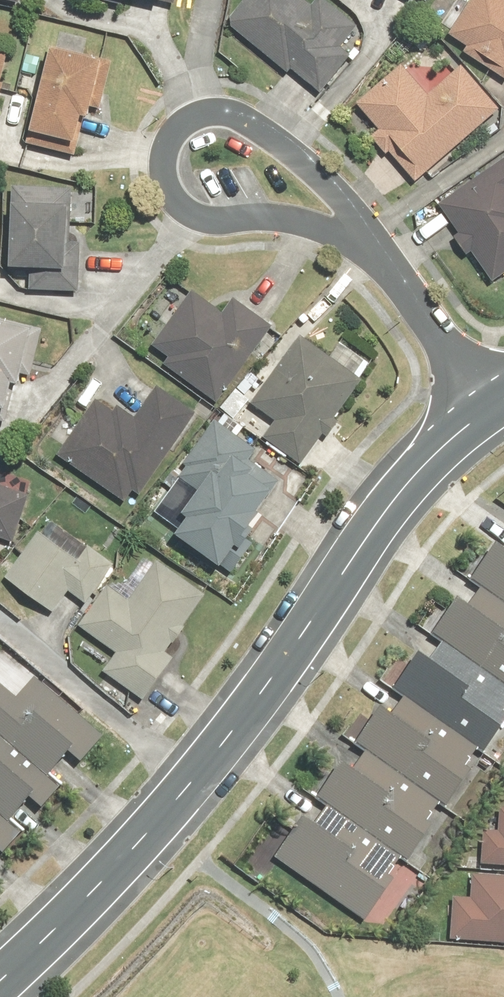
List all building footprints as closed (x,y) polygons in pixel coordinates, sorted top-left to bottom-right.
[(232,22),(326,96),(359,54),(348,46),(365,24),(335,0),(319,0),(317,3),(313,0),(249,0),(232,22)] [(450,35),(471,48),(468,53),(503,74),(503,0),(472,0),(450,35)] [(59,32),(55,45),(29,141),(87,156),(112,60),(84,53),(88,40),(59,32)] [(11,51),(0,49),(0,105),(11,51)] [(409,63),(361,101),(421,177),(503,111),(503,99),(473,59),(432,91),(409,63)] [(448,203),(502,283),(503,281),(503,165),(448,203)] [(77,232),(78,222),(97,223),(99,188),(80,187),(18,183),(12,275),(25,290),(84,293),(88,233),(77,232)] [(195,291),(157,345),(169,354),(165,361),(221,401),(275,326),(237,298),(226,314),(195,291)] [(44,325),(0,315),(0,419),(12,422),(22,380),(31,382),(44,325)] [(347,337),(333,356),(303,334),(254,401),(278,419),(267,435),(308,464),(368,381),(363,377),(376,358),(347,337)] [(81,464),(78,470),(128,502),(136,488),(149,497),(203,413),(158,384),(138,415),(121,404),(118,409),(100,397),(64,453),(81,464)] [(256,461),(265,450),(220,416),(185,462),(190,467),(181,479),(186,483),(162,514),(229,566),(290,487),(256,461)] [(19,541),(35,495),(28,493),(32,481),(0,470),(0,535),(19,541)] [(41,531),(9,576),(57,611),(73,589),(91,603),(121,561),(94,542),(92,545),(56,519),(46,534),(41,531)] [(476,576),(503,595),(503,536),(476,576)] [(133,595),(111,581),(81,627),(117,651),(95,684),(130,707),(139,693),(149,700),(178,655),(172,651),(211,592),(160,559),(157,564),(148,559),(134,580),(140,584),(133,595)] [(438,630),(503,676),(503,596),(475,576),(438,630)] [(399,684),(489,747),(503,726),(503,678),(437,631),(399,684)] [(10,856),(17,846),(33,829),(19,814),(37,794),(52,807),(72,784),(59,772),(76,752),(90,765),(114,738),(7,642),(0,650),(0,847),(10,856)] [(398,685),(360,739),(450,802),(488,748),(398,685)] [(360,740),(322,792),(413,856),(450,803),(360,740)] [(322,793),(279,853),(368,917),(411,858),(322,793)] [(484,861),(503,862),(503,806),(502,827),(487,826),(484,861)] [(454,937),(503,941),(503,872),(476,870),(474,895),(458,893),(454,937)]
